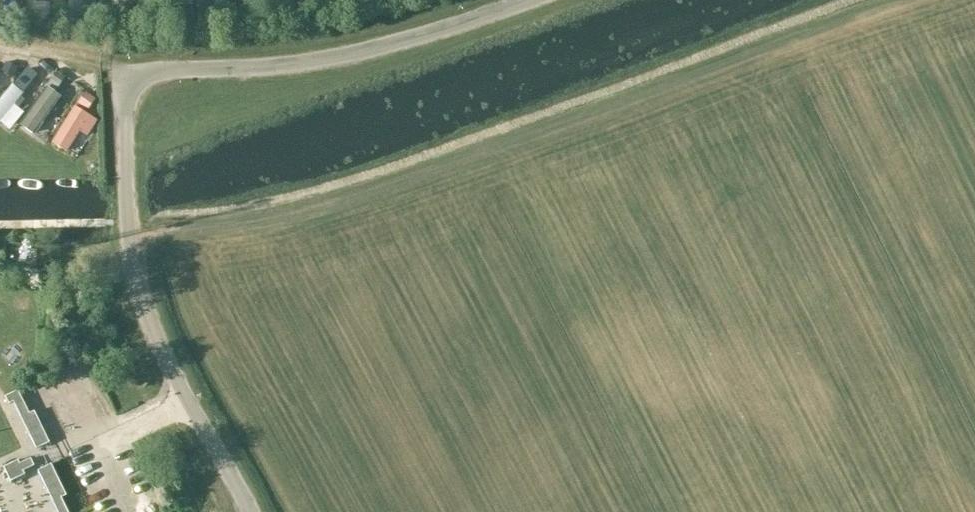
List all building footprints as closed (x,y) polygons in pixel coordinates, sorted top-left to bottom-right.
[(15,121),(34,132),(66,76),(46,65),(15,121)] [(0,83),(0,116),(21,86),(6,75),(0,83)] [(73,83),(49,139),(66,146),(75,126),(84,130),(93,110),(85,107),(92,91),(73,83)] [(36,448),(49,442),(34,411),(29,414),(17,391),(6,396),(9,403),(13,401),(36,448)] [(30,459),(20,464),(18,460),(4,467),(10,481),(24,474),(23,471),(33,465),(30,459)] [(61,497),(65,495),(51,465),(39,470),(59,511),(68,511),(61,497)]
